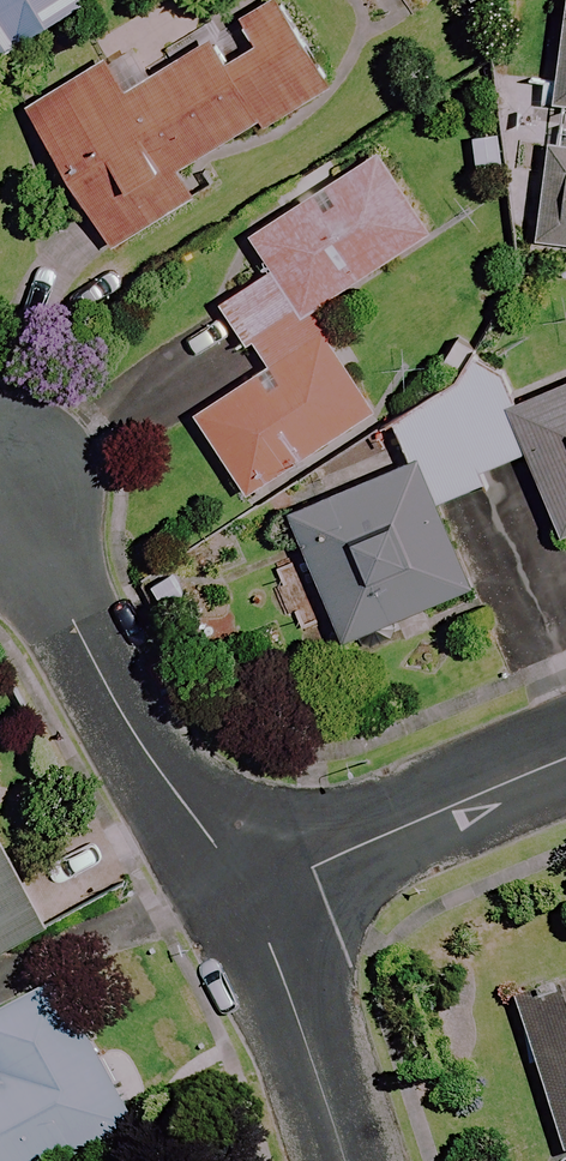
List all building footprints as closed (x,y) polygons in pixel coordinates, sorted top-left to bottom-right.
[(81,10),(75,0),(0,0),(0,59),(81,10)] [(478,12),(498,0),(470,0),(478,12)] [(328,85),(281,4),(122,96),(105,68),(30,112),(111,251),(193,202),(176,173),(328,85)] [(558,105),(542,250),(565,252),(565,34),(558,105)] [(430,235),(378,156),(248,240),(270,274),(220,307),(262,372),(193,418),(245,498),(374,414),(309,313),(430,235)] [(471,588),(435,507),(486,485),(481,475),(523,456),(487,375),(389,418),(408,461),(286,514),(344,645),(471,588)] [(506,410),(559,539),(565,536),(565,385),(506,410)] [(0,820),(0,951),(49,929),(0,820)] [(61,988),(0,1020),(0,1064),(3,1070),(0,1072),(0,1160),(87,1160),(138,1134),(61,988)] [(523,1004),(565,1142),(565,991),(523,1004)]
